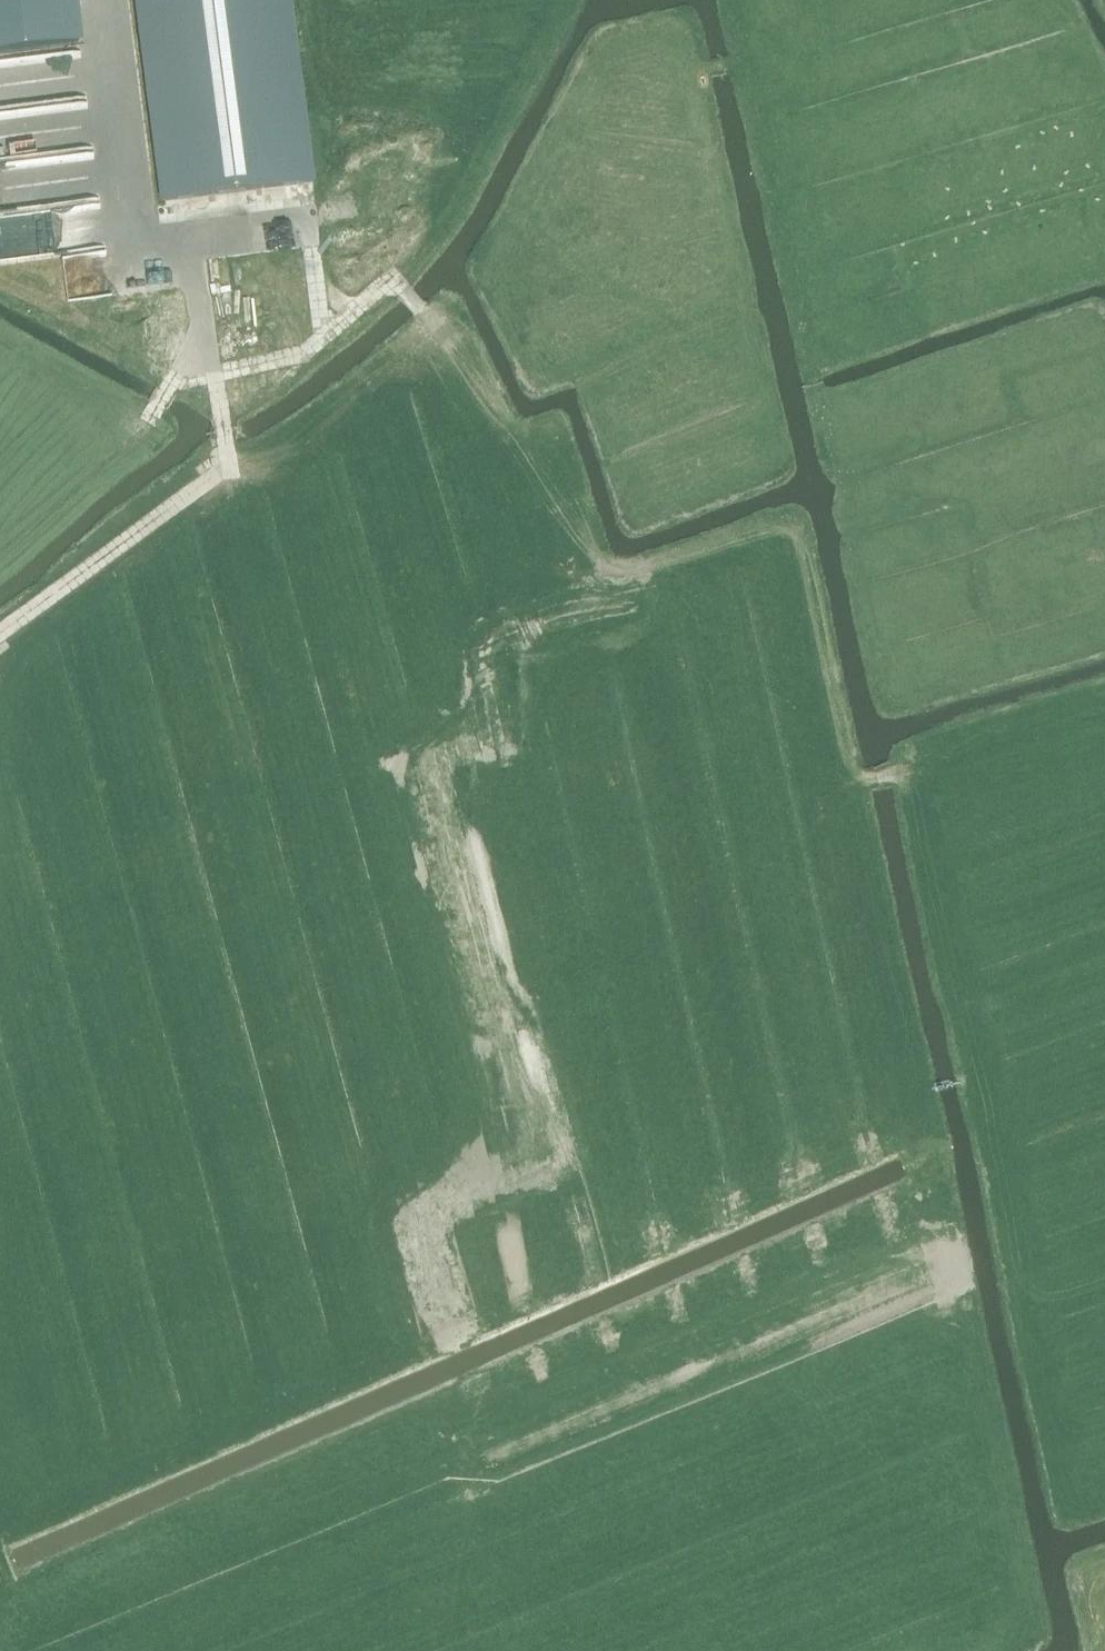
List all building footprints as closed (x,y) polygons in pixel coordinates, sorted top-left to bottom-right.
[(78,42),(72,0),(0,0),(0,52),(78,42)] [(165,201),(312,183),(289,0),(140,0),(165,201)]
